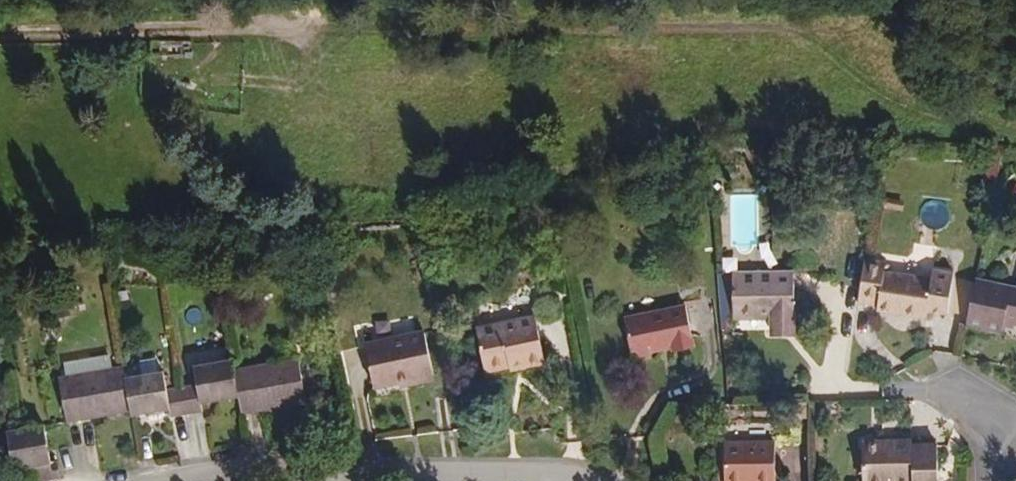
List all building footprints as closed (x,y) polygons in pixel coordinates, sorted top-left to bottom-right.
[(892,263),(871,260),(866,302),(885,305),(912,309),(912,315),(934,318),(935,313),(955,315),(960,272),(939,269),(939,279),(892,272),(892,263)] [(780,313),(780,317),(781,330),(801,330),(799,273),(750,273),(752,313),(780,313)] [(983,283),(973,329),(1008,337),(1011,328),(1015,329),(1015,289),(983,283)] [(884,312),(912,315),(912,309),(885,305),(884,312)] [(691,306),(629,319),(639,359),(655,356),(654,349),(676,344),(679,350),(699,345),(691,306)] [(539,315),(481,328),(490,367),(526,361),(528,366),(548,361),(539,315)] [(426,331),(365,344),(377,385),(436,371),(426,331)] [(301,351),(236,360),(241,387),(243,401),(308,388),(301,351)] [(198,364),(181,368),(188,402),(205,399),(204,393),(241,387),(236,360),(235,354),(198,359),(198,364)] [(133,400),(128,372),(125,359),(59,370),(68,410),(133,400)] [(163,366),(128,372),(133,400),(134,405),(170,398),(171,404),(188,402),(181,368),(164,371),(163,366)] [(46,417),(7,424),(13,459),(33,458),(36,473),(63,467),(60,451),(52,450),(46,417)] [(730,443),(732,480),(783,480),(782,441),(730,443)] [(890,443),(870,444),(870,480),(946,480),(945,448),(921,448),(920,443),(900,443),(900,449),(890,449),(890,443)]
